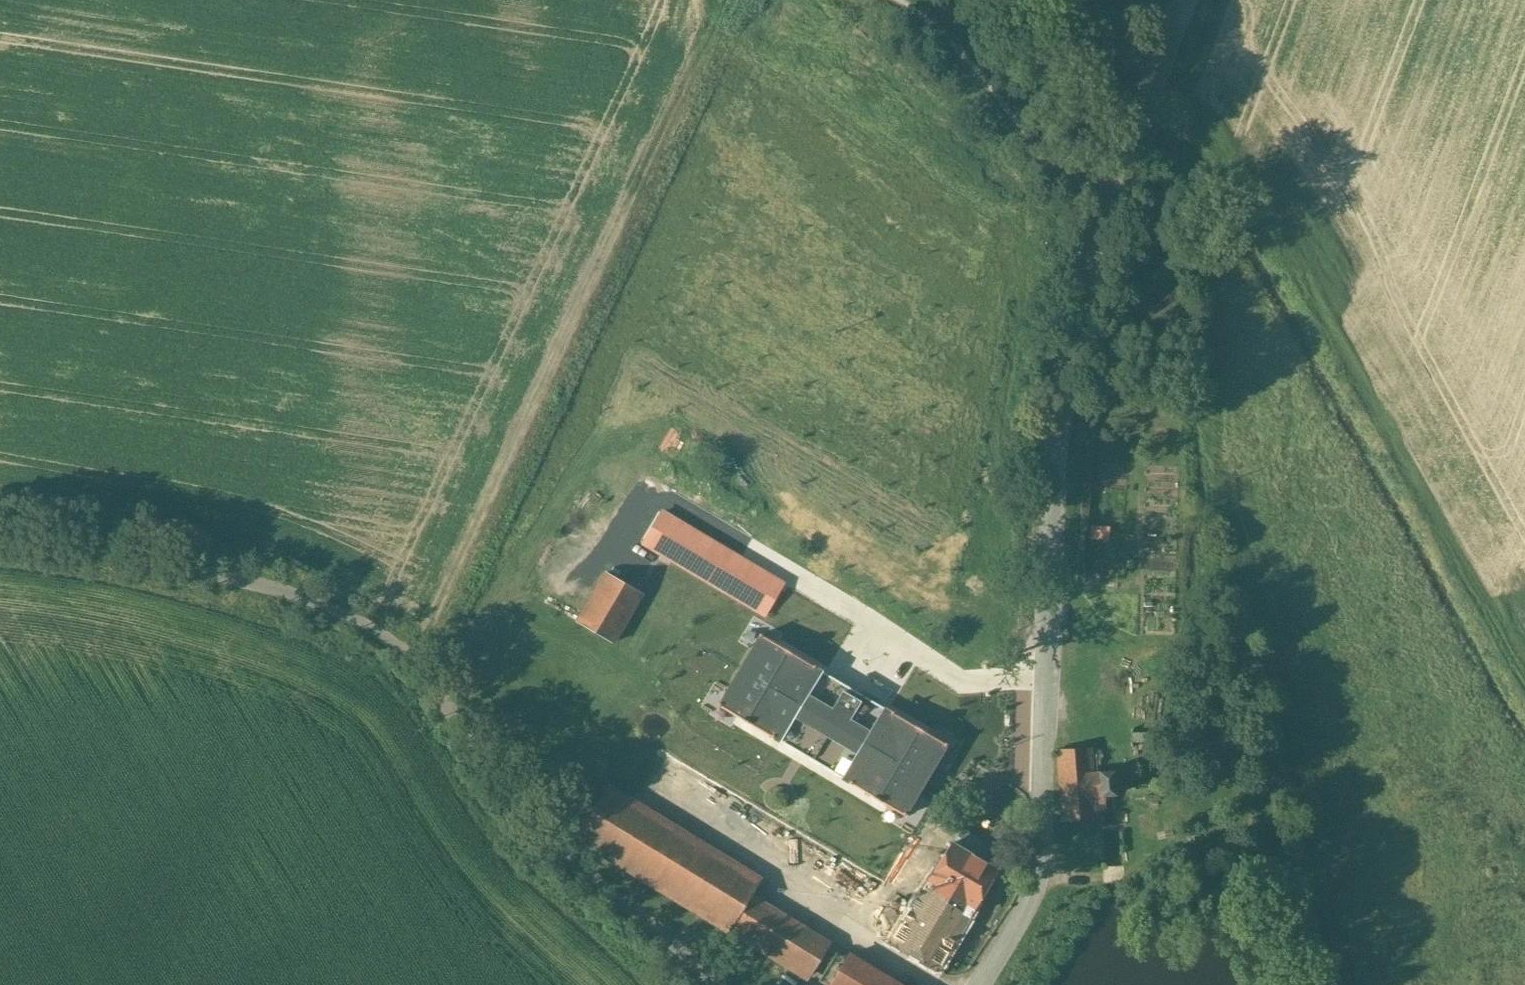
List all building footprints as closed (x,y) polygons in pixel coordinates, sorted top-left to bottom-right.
[(657,552),(676,520),(662,511),(642,544),(657,552)] [(782,583),(676,520),(657,552),(763,615),(782,583)] [(642,593),(606,572),(577,622),(612,643),(642,593)] [(802,594),(782,583),(763,615),(782,627),(802,594)] [(947,745),(760,634),(717,705),(904,816),(928,777),(947,745)] [(1063,820),(1095,818),(1094,810),(1104,810),(1104,796),(1115,796),(1113,772),(1092,773),(1091,749),(1059,751),(1063,820)] [(760,881),(607,787),(577,838),(602,853),(730,931),(748,903),(760,881)] [(992,848),(960,830),(952,844),(951,843),(937,865),(890,942),(936,971),(997,870),(983,862),(992,848)] [(823,950),(748,903),(730,931),(805,978),(823,950)] [(849,956),(832,984),(896,984),(849,956)]
